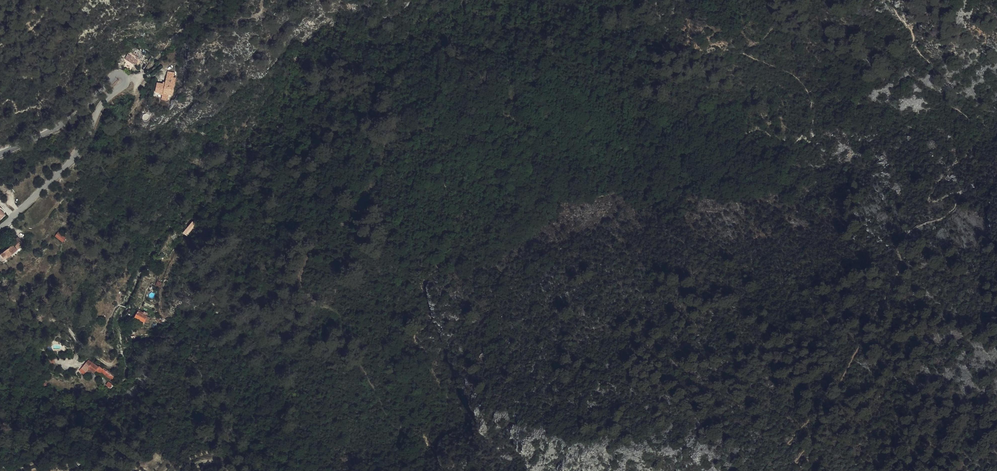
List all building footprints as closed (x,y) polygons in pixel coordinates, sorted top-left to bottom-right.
[(745,23),(738,31),(744,37),(745,36),(750,40),(753,37),(755,35),(745,23)] [(131,68),(136,71),(143,61),(130,52),(122,64),(123,64),(130,69),(131,68)] [(164,78),(163,88),(162,90),(160,89),(154,88),(152,97),(170,100),(172,84),(170,83),(171,79),(164,78)] [(197,226),(194,223),(185,233),(189,236),(197,226)] [(58,232),(55,236),(63,240),(65,236),(58,232)] [(17,240),(11,247),(16,252),(8,259),(7,258),(2,263),(5,266),(24,247),(17,240)] [(11,247),(8,250),(9,251),(0,261),(2,263),(7,258),(8,259),(16,252),(11,247)] [(8,250),(0,258),(0,261),(9,251),(8,250)] [(138,313),(136,317),(134,319),(144,324),(146,319),(147,318),(145,317),(138,313)] [(87,360),(81,369),(85,372),(88,369),(90,371),(92,373),(93,372),(98,376),(99,374),(109,382),(113,378),(100,368),(99,370),(96,368),(91,363),(87,360)]
